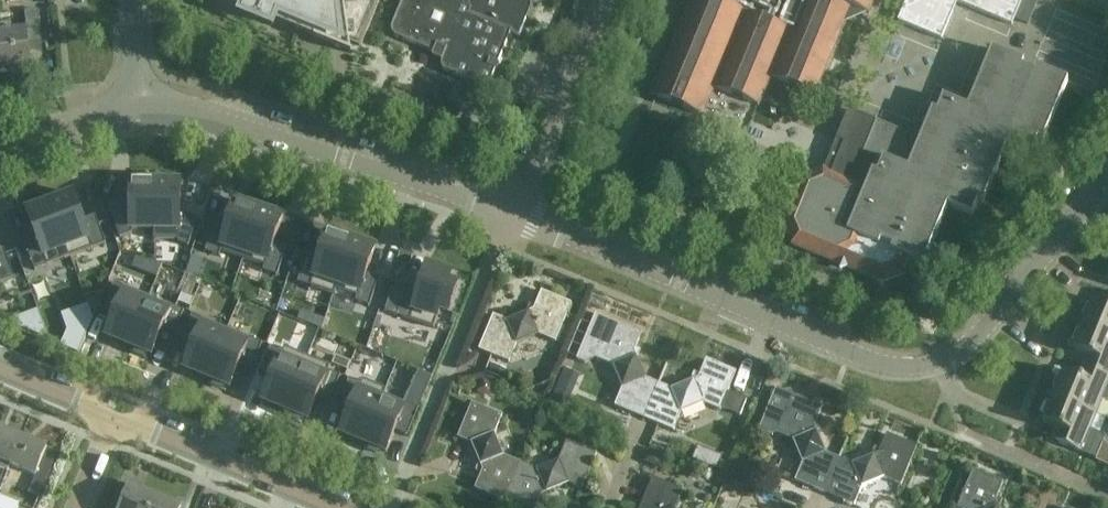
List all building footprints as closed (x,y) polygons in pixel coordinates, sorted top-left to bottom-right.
[(244,9),(242,14),(246,16),(247,14),(244,13),(248,4),(276,15),(272,25),(269,24),(269,25),(272,27),(275,22),(299,32),(300,29),(316,27),(312,0),(222,0),(244,9)] [(350,42),(361,47),(380,0),(344,0),(350,42)] [(443,45),(461,0),(402,0),(392,26),(392,32),(396,37),(433,53),(437,42),(443,45)] [(446,72),(487,89),(511,32),(519,36),(531,8),(531,6),(530,4),(529,1),(527,0),(461,0),(443,45),(448,47),(442,61),(442,68),(446,72)] [(851,6),(835,0),(691,0),(652,96),(702,116),(714,87),(717,88),(716,88),(758,105),(770,76),(773,77),(814,94),(851,6)] [(851,6),(869,14),(875,0),(835,0),(851,6)] [(898,21),(941,39),(957,1),(1012,24),(1014,20),(1022,0),(907,0),(898,21)] [(0,33),(0,56),(2,74),(31,71),(28,45),(42,43),(38,10),(25,11),(27,30),(0,33)] [(823,168),(801,178),(783,222),(792,244),(836,263),(845,260),(848,268),(883,282),(904,273),(910,259),(923,265),(947,206),(972,216),(978,202),(982,203),(1007,145),(1032,155),(1038,141),(1042,142),(1068,81),(1036,68),(1034,73),(1022,68),(1024,63),(992,50),(967,108),(941,97),(935,111),(930,109),(918,139),(876,122),(847,110),(823,168)] [(119,200),(107,204),(120,239),(132,235),(132,230),(154,230),(154,241),(155,241),(156,183),(131,183),(130,200),(119,200)] [(156,183),(155,241),(178,241),(177,244),(188,247),(198,219),(180,213),(180,183),(156,183)] [(73,195),(50,203),(70,258),(106,244),(95,216),(83,221),(73,195)] [(214,224),(205,252),(219,257),(221,252),(243,259),(259,209),(236,202),(227,228),(214,224)] [(36,239),(24,243),(35,271),(70,258),(50,203),(26,212),(36,239)] [(259,209),(243,259),(265,266),(263,271),(277,276),(287,248),(274,244),(283,217),(259,209)] [(307,255),(297,283),(333,295),(352,240),(328,232),(319,259),(307,255)] [(352,240),(333,295),(334,296),(336,291),(357,298),(355,303),(369,307),(379,279),(366,275),(375,248),(352,240)] [(0,271),(5,285),(22,280),(11,249),(0,253),(0,271)] [(408,268),(412,256),(400,251),(396,263),(402,266),(408,268)] [(406,289),(397,317),(434,329),(440,311),(448,313),(458,285),(449,282),(452,274),(428,266),(419,293),(406,289)] [(123,291),(104,338),(129,348),(147,301),(123,291)] [(555,343),(563,324),(571,304),(541,291),(533,310),(507,321),(493,315),(479,350),(509,363),(517,344),(538,335),(555,343)] [(1107,336),(1107,306),(1093,300),(1083,326),(1107,336)] [(147,301),(129,348),(153,358),(172,311),(147,301)] [(614,407),(644,419),(658,384),(645,378),(634,352),(642,333),(595,314),(576,360),(585,364),(595,359),(613,366),(622,388),(614,407)] [(201,323),(181,370),(206,381),(226,333),(201,323)] [(1083,326),(1073,350),(1098,360),(1093,372),(1107,378),(1107,336),(1083,326)] [(226,333),(206,381),(231,391),(250,343),(226,333)] [(279,355),(260,403),(285,413),(304,366),(279,355)] [(658,384),(644,419),(674,432),(682,413),(704,403),(720,410),(739,418),(747,399),(728,391),(736,372),(706,360),(698,378),(672,389),(658,384)] [(502,380),(507,370),(491,364),(487,374),(502,380)] [(304,366),(285,413),(309,423),(328,376),(304,366)] [(564,370),(559,382),(574,388),(579,376),(564,370)] [(1053,398),(1096,416),(1102,400),(1107,401),(1107,378),(1093,372),(1088,383),(1063,372),(1053,398)] [(494,384),(483,379),(477,393),(488,398),(494,384)] [(573,392),(558,386),(552,398),(568,405),(573,392)] [(357,389),(338,435),(363,445),(382,399),(357,389)] [(822,408),(792,395),(776,389),(759,430),(772,436),(776,434),(793,441),(803,463),(795,482),(825,494),(839,459),(826,453),(815,426),(822,408)] [(1096,416),(1053,398),(1043,422),(1068,433),(1063,445),(1096,459),(1104,439),(1091,428),(1096,416)] [(382,399),(363,445),(387,455),(406,409),(382,399)] [(475,489),(504,501),(520,463),(503,456),(495,434),(503,416),(472,403),(457,438),(471,444),(482,470),(475,489)] [(8,471),(10,465),(22,438),(0,429),(0,468),(8,471)] [(839,459),(825,494),(854,506),(862,486),(883,478),(901,486),(917,447),(887,434),(879,453),(852,464),(839,459)] [(843,435),(837,450),(842,452),(848,437),(843,435)] [(47,449),(22,438),(10,465),(36,476),(47,449)] [(520,463),(504,501),(520,507),(536,507),(541,495),(568,484),(582,490),(590,469),(597,454),(566,442),(558,460),(536,470),(520,463)] [(697,446),(692,459),(717,470),(722,457),(697,446)] [(649,448),(644,463),(658,469),(663,454),(649,448)] [(743,482),(751,464),(737,459),(729,475),(743,482)] [(964,491),(957,507),(998,507),(995,502),(1003,483),(973,470),(964,491)] [(683,490),(653,478),(647,493),(640,507),(676,507),(683,490)] [(156,496),(131,485),(122,507),(151,507),(156,496)] [(156,496),(151,507),(180,507),(181,506),(156,496)] [(19,505),(0,498),(0,507),(17,507),(19,505)]
